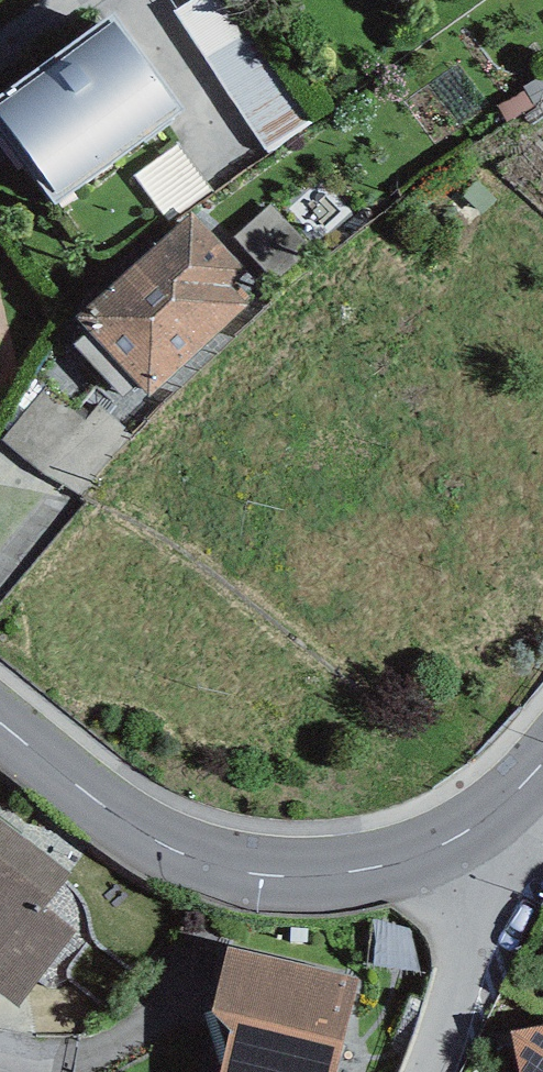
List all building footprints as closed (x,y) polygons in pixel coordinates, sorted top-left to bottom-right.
[(0,91),(0,125),(56,200),(186,104),(114,7),(0,91)] [(314,115),(255,38),(213,69),(273,147),(314,115)] [(186,133),(143,155),(167,204),(210,182),(186,133)] [(247,269),(192,209),(77,313),(149,392),(248,303),(230,284),(247,269)] [(0,446),(0,456),(70,509),(132,428),(98,402),(86,418),(45,387),(0,446)] [(17,1006),(78,929),(46,904),(53,895),(0,854),(0,992),(17,1006)] [(226,944),(211,1006),(232,1025),(220,1071),(336,1071),(359,975),(226,944)] [(511,1027),(519,1071),(542,1071),(542,1023),(511,1027)]
